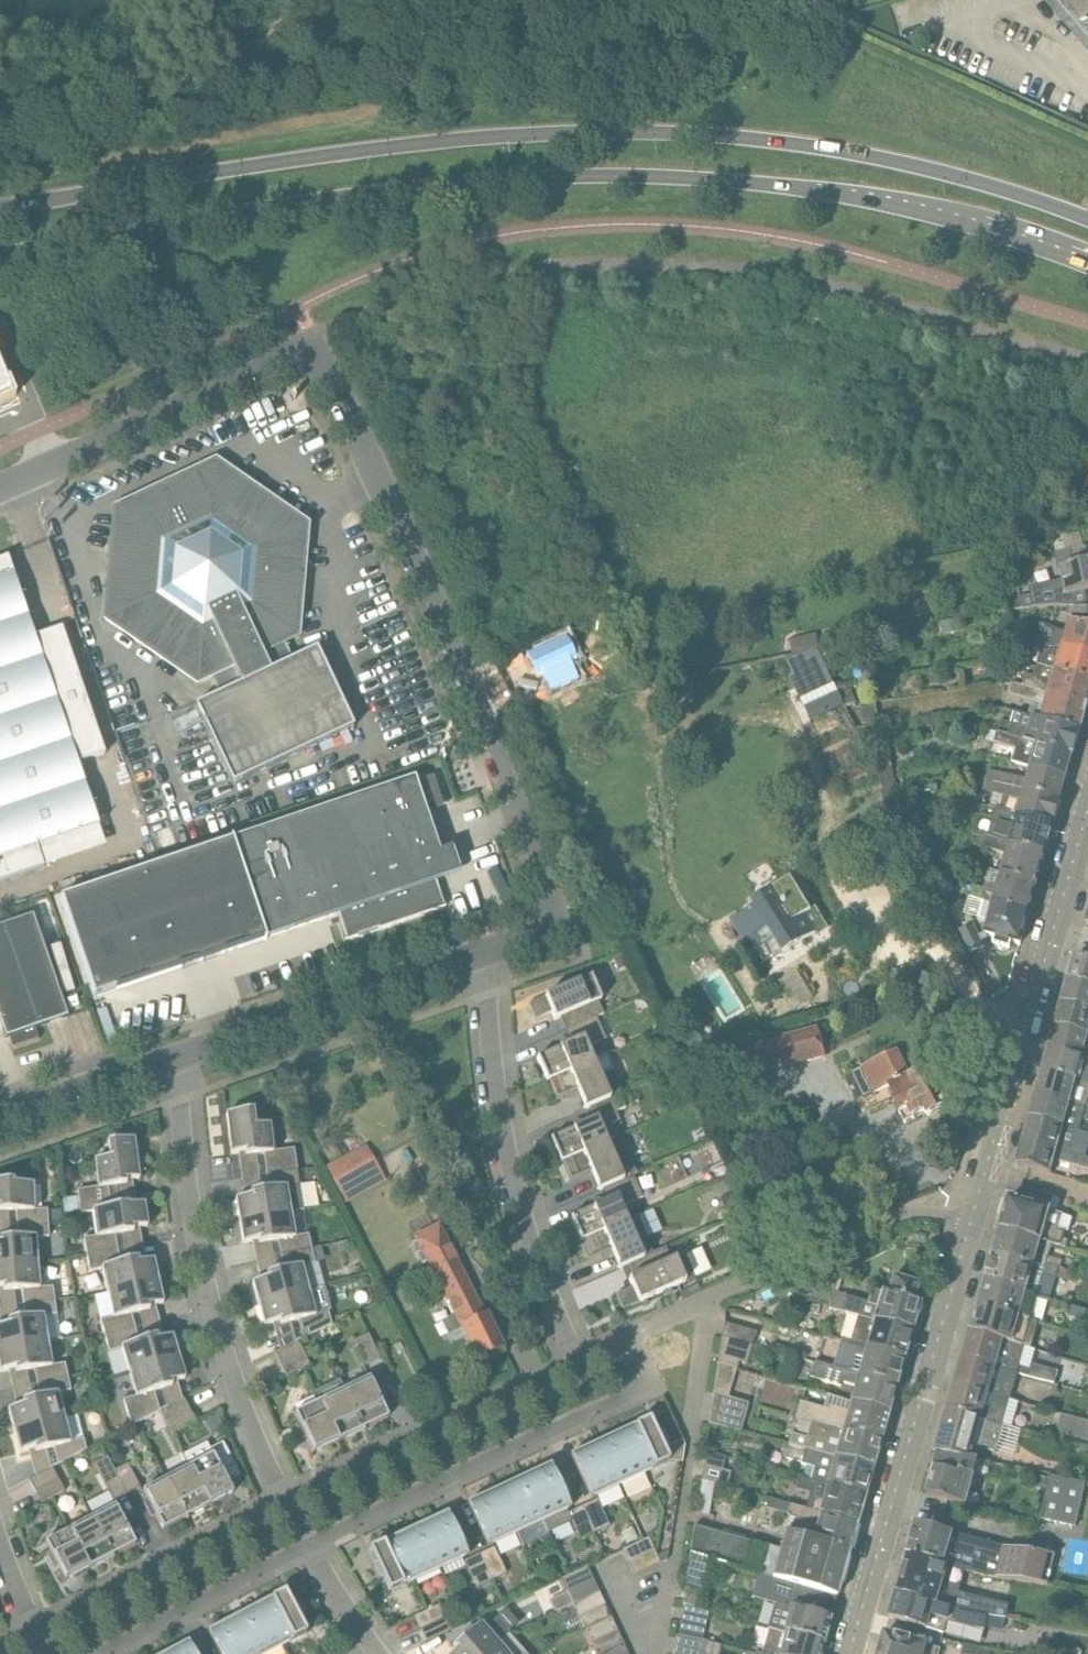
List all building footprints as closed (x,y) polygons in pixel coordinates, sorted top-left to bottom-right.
[(1087,53),(1087,0),(1042,0),(1087,53)] [(17,394),(0,353),(0,401),(17,394)] [(353,729),(316,649),(292,661),(284,643),(297,637),(307,526),(215,463),(115,510),(106,621),(199,683),(211,678),(219,696),(195,707),(232,786),(353,729)] [(0,555),(0,880),(43,865),(106,844),(99,827),(80,764),(105,755),(62,624),(37,632),(9,551),(0,555)] [(1087,610),(1087,606),(1085,593),(1087,592),(1087,565),(1060,572),(1062,582),(1029,589),(1031,597),(1019,599),(1019,598),(1001,602),(1004,613),(1055,607),(1070,607),(1071,609),(1087,610)] [(919,619),(936,615),(934,604),(917,608),(919,619)] [(1071,609),(1070,621),(1068,621),(1065,633),(1043,626),(1039,641),(1087,655),(1087,610),(1071,609)] [(817,650),(820,649),(816,635),(790,641),(793,656),(817,650)] [(1039,641),(1029,638),(1026,648),(1047,655),(1043,668),(1087,680),(1087,655),(1039,641)] [(541,675),(549,691),(570,681),(562,665),(567,662),(556,639),(524,654),(536,678),(541,675)] [(820,649),(817,650),(824,666),(844,662),(841,645),(820,649)] [(838,694),(824,666),(817,650),(793,656),(785,658),(787,669),(801,701),(812,723),(844,707),(838,694)] [(1087,706),(1087,704),(1087,680),(1043,668),(1037,666),(1034,679),(1025,676),(1022,688),(1087,706)] [(1087,706),(1022,688),(1011,685),(1008,697),(1032,703),(1028,717),(1080,733),(1087,706)] [(863,725),(879,723),(875,704),(860,706),(863,725)] [(1074,755),(1080,733),(1028,717),(1023,715),(1019,728),(1003,724),(1001,734),(1074,755)] [(864,748),(878,746),(875,727),(855,730),(864,748)] [(1030,768),(1065,778),(1072,756),(1073,756),(1074,755),(1001,734),(989,731),(986,742),(1015,750),(1011,764),(1030,768)] [(873,769),(892,766),(888,745),(878,746),(864,748),(873,769)] [(893,786),(895,785),(892,766),(873,769),(882,787),(893,786)] [(1037,795),(1059,801),(1065,778),(1030,768),(1027,782),(988,770),(986,780),(1037,795)] [(416,773),(235,833),(268,937),(337,916),(345,940),(344,940),(345,942),(445,907),(445,906),(444,906),(436,880),(462,871),(454,843),(442,847),(416,773)] [(1061,802),(1059,801),(1037,795),(986,780),(983,791),(992,794),(989,806),(1054,825),(1061,802)] [(887,798),(896,794),(893,786),(882,787),(887,798)] [(1009,845),(1046,855),(1054,825),(989,806),(978,807),(978,817),(1007,825),(1006,827),(1013,829),(1009,845)] [(268,937),(235,833),(60,893),(95,998),(268,937)] [(1000,874),(1037,885),(1046,855),(1009,845),(977,836),(974,849),(984,851),(1005,857),(1000,874)] [(983,903),(1029,915),(1037,885),(1000,874),(995,896),(987,894),(989,891),(958,883),(955,895),(983,903)] [(768,931),(782,955),(816,934),(805,917),(811,913),(791,879),(785,882),(757,899),(750,903),(753,908),(731,922),(745,945),(768,931)] [(1012,942),(1020,944),(1021,945),(1029,915),(983,903),(978,921),(987,923),(984,934),(995,937),(993,944),(1010,949),(1012,942)] [(6,1039),(9,1038),(12,1049),(39,1040),(35,1029),(68,1018),(33,916),(0,928),(0,1023),(6,1039)] [(971,954),(984,947),(972,925),(959,932),(971,954)] [(1068,982),(1087,988),(1087,962),(1075,958),(1068,982)] [(565,1031),(602,1014),(597,1002),(601,1000),(591,977),(528,1005),(535,1020),(551,1013),(555,1021),(560,1018),(565,1031)] [(1087,1013),(1087,988),(1068,982),(1062,1006),(1087,1013)] [(1087,1037),(1087,1013),(1062,1006),(1056,1028),(1087,1037)] [(546,1080),(592,1059),(587,1048),(605,1040),(596,1018),(603,1015),(602,1014),(565,1031),(571,1044),(537,1059),(546,1080)] [(788,1068),(827,1059),(819,1026),(780,1038),(770,1041),(775,1057),(784,1055),(788,1068)] [(1087,1062),(1087,1037),(1056,1028),(1049,1051),(1087,1062)] [(1076,1084),(1080,1070),(1087,1073),(1087,1062),(1049,1051),(1043,1074),(1076,1084)] [(894,1100),(906,1123),(927,1112),(929,1117),(947,1108),(929,1073),(911,1081),(896,1052),(861,1070),(873,1095),(887,1088),(894,1100)] [(585,1109),(618,1093),(609,1073),(600,1077),(592,1059),(546,1080),(547,1082),(549,1081),(557,1099),(556,1099),(556,1101),(578,1091),(585,1109)] [(1087,1111),(1087,1101),(1073,1096),(1076,1084),(1043,1074),(1037,1097),(1087,1111)] [(560,1162),(615,1136),(610,1125),(619,1122),(615,1113),(625,1109),(618,1093),(585,1109),(586,1110),(589,1109),(594,1121),(550,1140),(560,1162)] [(1079,1133),(1082,1120),(1087,1122),(1087,1111),(1037,1097),(1030,1120),(1079,1133)] [(266,1173),(296,1169),(294,1150),(273,1152),(270,1125),(255,1127),(253,1112),(226,1115),(231,1155),(245,1153),(245,1157),(263,1155),(266,1173)] [(1024,1142),(1084,1159),(1087,1149),(1078,1147),(1081,1134),(1079,1133),(1030,1120),(1024,1142)] [(599,1190),(636,1173),(627,1153),(613,1159),(606,1142),(616,1138),(615,1136),(560,1162),(560,1163),(562,1162),(570,1180),(569,1180),(570,1182),(591,1173),(599,1190)] [(126,1182),(139,1180),(134,1140),(107,1144),(109,1159),(94,1161),(98,1188),(77,1191),(79,1202),(109,1198),(108,1188),(126,1186),(126,1182)] [(1051,1176),(1054,1162),(1087,1172),(1087,1160),(1084,1159),(1024,1142),(1017,1167),(1051,1176)] [(346,1203),(386,1182),(366,1146),(327,1168),(346,1203)] [(239,1224),(290,1215),(286,1189),(299,1186),(296,1169),(266,1173),(268,1190),(250,1193),(250,1197),(235,1200),(239,1224)] [(580,1241),(625,1220),(620,1208),(642,1199),(632,1176),(636,1174),(636,1173),(599,1190),(599,1192),(602,1190),(608,1202),(570,1219),(580,1241)] [(48,1224),(48,1210),(34,1211),(34,1185),(14,1186),(14,1183),(0,1183),(0,1213),(16,1213),(17,1226),(48,1224)] [(1000,1231),(1051,1246),(1066,1250),(1068,1242),(1063,1241),(1065,1234),(1059,1232),(1064,1216),(1051,1212),(1051,1209),(1050,1209),(1053,1199),(1023,1191),(1020,1203),(1009,1201),(1000,1231)] [(132,1230),(148,1227),(144,1204),(129,1207),(129,1206),(110,1209),(109,1198),(79,1202),(80,1214),(93,1213),(97,1238),(84,1240),(87,1256),(117,1250),(115,1236),(133,1234),(132,1230)] [(281,1258),(311,1251),(308,1236),(295,1238),(290,1215),(239,1224),(243,1244),(258,1242),(259,1246),(277,1242),(281,1258)] [(619,1269),(652,1253),(636,1217),(626,1221),(625,1220),(580,1241),(580,1242),(582,1241),(590,1258),(589,1259),(590,1260),(611,1251),(619,1269)] [(38,1264),(36,1239),(49,1238),(48,1224),(17,1226),(17,1239),(0,1240),(0,1267),(38,1264)] [(453,1256),(438,1229),(416,1240),(479,1363),(503,1350),(486,1317),(484,1318),(453,1256)] [(993,1256),(1057,1275),(1076,1280),(1077,1274),(1060,1269),(1062,1262),(1048,1258),(1051,1246),(1000,1231),(993,1256)] [(622,1311),(694,1279),(684,1256),(671,1262),(665,1248),(652,1254),(652,1253),(619,1269),(619,1270),(628,1266),(633,1278),(629,1280),(632,1288),(615,1295),(622,1311)] [(108,1294),(159,1282),(154,1260),(139,1264),(138,1260),(120,1264),(117,1250),(87,1256),(90,1273),(103,1271),(108,1294)] [(259,1309),(310,1296),(302,1268),(315,1264),(311,1251),(281,1258),(284,1271),(266,1276),(267,1279),(252,1284),(259,1309)] [(986,1282),(1037,1297),(1047,1299),(1053,1278),(1056,1279),(1057,1275),(993,1256),(986,1282)] [(55,1301),(53,1288),(40,1289),(38,1264),(0,1267),(0,1289),(3,1289),(3,1293),(22,1292),(23,1305),(55,1301)] [(831,1306),(834,1294),(839,1276),(820,1271),(812,1301),(831,1306)] [(918,1305),(912,1303),(917,1286),(892,1280),(888,1295),(871,1290),(867,1304),(845,1298),(845,1297),(834,1294),(831,1306),(830,1311),(857,1318),(910,1333),(918,1305)] [(105,1338),(135,1329),(131,1316),(149,1312),(148,1308),(163,1305),(159,1282),(108,1294),(114,1319),(101,1322),(105,1338)] [(978,1307),(1030,1322),(1037,1297),(986,1282),(978,1307)] [(302,1338),(303,1340),(332,1326),(328,1312),(315,1316),(310,1296),(259,1309),(264,1327),(279,1323),(280,1327),(298,1322),(302,1338)] [(48,1342),(44,1318),(57,1315),(55,1301),(23,1305),(25,1319),(7,1322),(8,1326),(0,1327),(0,1350),(48,1342)] [(971,1333),(1023,1347),(1030,1322),(978,1307),(971,1333)] [(864,1349),(903,1360),(910,1333),(857,1318),(849,1345),(864,1349)] [(721,1337),(753,1347),(757,1334),(724,1324),(721,1337)] [(129,1373),(179,1358),(172,1336),(158,1341),(156,1337),(139,1343),(135,1329),(105,1338),(109,1354),(122,1350),(129,1373)] [(963,1359),(1017,1375),(1055,1385),(1057,1376),(1020,1366),(1025,1348),(1023,1347),(971,1333),(963,1359)] [(366,1365),(379,1359),(368,1335),(354,1341),(366,1365)] [(738,1357),(749,1360),(753,1347),(721,1337),(717,1364),(736,1367),(738,1357)] [(68,1378),(65,1364),(52,1367),(48,1342),(0,1350),(0,1373),(15,1370),(16,1374),(34,1371),(37,1385),(68,1378)] [(280,1365),(304,1354),(298,1342),(295,1344),(274,1353),(280,1365)] [(814,1364),(895,1387),(903,1360),(864,1349),(859,1366),(817,1353),(814,1364)] [(304,1354),(280,1365),(286,1377),(309,1366),(304,1354)] [(124,1402),(131,1427),(159,1411),(154,1393),(172,1388),(170,1384),(185,1380),(179,1358),(129,1373),(136,1398),(124,1402)] [(956,1385),(989,1394),(1010,1400),(1017,1375),(963,1359),(956,1385)] [(849,1402),(888,1413),(895,1387),(814,1364),(810,1379),(840,1387),(842,1383),(853,1386),(849,1402)] [(14,1432),(64,1419),(58,1395),(71,1392),(68,1378),(37,1385),(40,1398),(22,1403),(23,1406),(8,1410),(14,1432)] [(345,1390),(363,1430),(388,1418),(381,1403),(385,1401),(378,1386),(374,1388),(369,1378),(345,1390)] [(949,1411),(1003,1426),(1005,1418),(992,1414),(994,1409),(986,1407),(989,1394),(956,1385),(949,1411)] [(338,1442),(363,1430),(345,1390),(320,1402),(338,1442)] [(710,1412),(743,1421),(748,1404),(713,1394),(710,1412)] [(795,1419),(814,1424),(880,1443),(888,1413),(849,1402),(827,1396),(823,1410),(799,1404),(795,1419)] [(168,1408),(160,1412),(166,1424),(190,1411),(184,1400),(168,1408)] [(313,1454),(338,1442),(320,1402),(294,1414),(299,1424),(295,1426),(302,1441),(306,1439),(313,1454)] [(190,1411),(166,1424),(173,1435),(196,1423),(190,1411)] [(937,1450),(978,1462),(979,1462),(983,1449),(995,1453),(1003,1426),(949,1411),(937,1450)] [(708,1425),(739,1434),(743,1421),(710,1412),(708,1425)] [(1060,1415),(1055,1433),(1087,1442),(1087,1423),(1060,1415)] [(57,1464),(58,1465),(86,1451),(83,1440),(70,1443),(64,1419),(14,1432),(19,1454),(34,1450),(35,1454),(53,1449),(57,1464)] [(649,1419),(635,1426),(635,1425),(626,1430),(646,1473),(655,1469),(655,1468),(669,1462),(663,1450),(668,1447),(662,1433),(657,1436),(649,1419)] [(788,1447),(872,1469),(880,1443),(814,1424),(812,1435),(826,1439),(825,1445),(791,1436),(788,1447)] [(626,1430),(598,1442),(618,1486),(646,1473),(626,1430)] [(591,1499),(618,1486),(598,1442),(570,1456),(591,1499)] [(811,1481),(865,1496),(872,1469),(788,1447),(784,1445),(781,1458),(801,1464),(801,1465),(813,1469),(811,1481)] [(927,1496),(967,1507),(974,1477),(973,1477),(978,1462),(937,1450),(936,1456),(938,1456),(927,1496)] [(719,1485),(722,1469),(723,1457),(706,1452),(705,1452),(701,1481),(715,1484),(719,1485)] [(210,1506),(233,1494),(225,1479),(229,1477),(222,1462),(218,1464),(213,1455),(189,1467),(210,1506)] [(126,1495),(114,1472),(107,1458),(94,1465),(113,1502),(126,1495)] [(126,1495),(140,1488),(127,1464),(114,1472),(126,1495)] [(522,1478),(542,1522),(571,1508),(550,1465),(522,1478)] [(186,1518),(210,1506),(189,1467),(166,1479),(186,1518)] [(35,1492),(58,1480),(52,1469),(50,1470),(29,1481),(35,1492)] [(1041,1519),(1075,1527),(1085,1484),(1051,1477),(1041,1519)] [(514,1535),(542,1522),(522,1478),(494,1491),(514,1535)] [(806,1510),(857,1524),(865,1496),(811,1481),(799,1478),(796,1490),(810,1494),(806,1510)] [(163,1530),(186,1518),(166,1479),(143,1491),(148,1501),(144,1503),(151,1518),(155,1516),(163,1530)] [(58,1480),(35,1492),(41,1504),(64,1492),(58,1480)] [(701,1481),(696,1513),(709,1516),(715,1484),(701,1481)] [(494,1491),(467,1503),(488,1547),(514,1535),(494,1491)] [(849,1551),(857,1524),(806,1510),(765,1499),(763,1505),(766,1506),(765,1510),(787,1516),(786,1518),(788,1518),(784,1533),(849,1551)] [(594,1533),(609,1526),(597,1500),(582,1507),(594,1533)] [(112,1557),(135,1545),(128,1530),(132,1528),(124,1513),(120,1516),(115,1506),(92,1518),(112,1557)] [(579,1540),(594,1533),(582,1507),(567,1514),(579,1540)] [(419,1526),(439,1569),(468,1556),(447,1513),(419,1526)] [(89,1569),(112,1557),(92,1518),(68,1530),(89,1569)] [(1048,1586),(1063,1588),(1065,1588),(1072,1560),(1058,1556),(1003,1548),(1002,1554),(993,1552),(995,1544),(981,1541),(979,1550),(978,1556),(960,1552),(958,1556),(954,1555),(952,1561),(947,1560),(951,1544),(964,1547),(967,1537),(954,1534),(917,1524),(907,1556),(909,1557),(965,1572),(982,1577),(1048,1586)] [(410,1583),(439,1569),(419,1526),(390,1539),(410,1582),(410,1583)] [(691,1556),(705,1561),(712,1532),(694,1527),(689,1556),(691,1556)] [(65,1582),(89,1569),(68,1530),(45,1543),(50,1552),(46,1555),(54,1569),(58,1567),(65,1582)] [(759,1577),(836,1599),(849,1551),(784,1533),(779,1550),(751,1542),(743,1572),(759,1577)] [(628,1564),(654,1551),(648,1538),(622,1550),(628,1564)] [(410,1583),(410,1582),(390,1539),(383,1543),(369,1550),(377,1566),(372,1568),(378,1583),(383,1580),(389,1592),(403,1586),(410,1583)] [(491,1581),(506,1574),(494,1548),(479,1555),(491,1581)] [(634,1576),(660,1564),(654,1551),(628,1564),(634,1576)] [(476,1588),(491,1581),(479,1555),(463,1562),(476,1588)] [(898,1594),(989,1617),(1007,1620),(1009,1606),(959,1593),(965,1572),(909,1557),(898,1594)] [(567,1592),(593,1580),(587,1567),(561,1579),(567,1592)] [(836,1599),(759,1577),(752,1600),(774,1606),(767,1630),(785,1634),(823,1644),(836,1599)] [(573,1605),(599,1593),(593,1580),(567,1592),(573,1605)] [(699,1608),(704,1591),(686,1587),(683,1605),(686,1605),(699,1608)] [(293,1641),(292,1641),(306,1633),(300,1622),(305,1619),(298,1605),(293,1608),(285,1592),(271,1599),(270,1599),(262,1603),(284,1645),(284,1646),(293,1641)] [(555,1614),(573,1605),(567,1592),(549,1601),(555,1614)] [(579,1618),(605,1605),(599,1593),(573,1605),(579,1618)] [(989,1617),(898,1594),(897,1594),(889,1619),(945,1635),(948,1624),(962,1628),(984,1631),(989,1617)] [(284,1645),(262,1603),(237,1616),(257,1653),(268,1653),(284,1646),(284,1645)] [(419,1630),(445,1618),(439,1605),(413,1617),(419,1630)] [(585,1631),(611,1618),(605,1605),(579,1618),(585,1631)] [(679,1633),(703,1639),(709,1611),(699,1608),(686,1605),(679,1633)] [(237,1616),(207,1632),(219,1653),(257,1653),(237,1616)] [(425,1643),(451,1631),(445,1618),(419,1630),(425,1643)] [(591,1643),(617,1631),(611,1618),(585,1631),(591,1643)] [(498,1643),(480,1623),(452,1647),(455,1650),(451,1653),(486,1653),(498,1643)] [(764,1653),(820,1653),(823,1644),(785,1634),(767,1630),(762,1649),(758,1648),(756,1652),(764,1653)] [(623,1644),(617,1631),(591,1643),(596,1653),(601,1653),(623,1644)] [(703,1639),(679,1633),(674,1653),(699,1653),(703,1639)] [(941,1650),(885,1635),(880,1653),(940,1653),(941,1650)] [(188,1642),(165,1653),(194,1653),(188,1642)] [(498,1643),(486,1653),(508,1653),(498,1643)] [(623,1644),(601,1653),(628,1653),(623,1644)]
